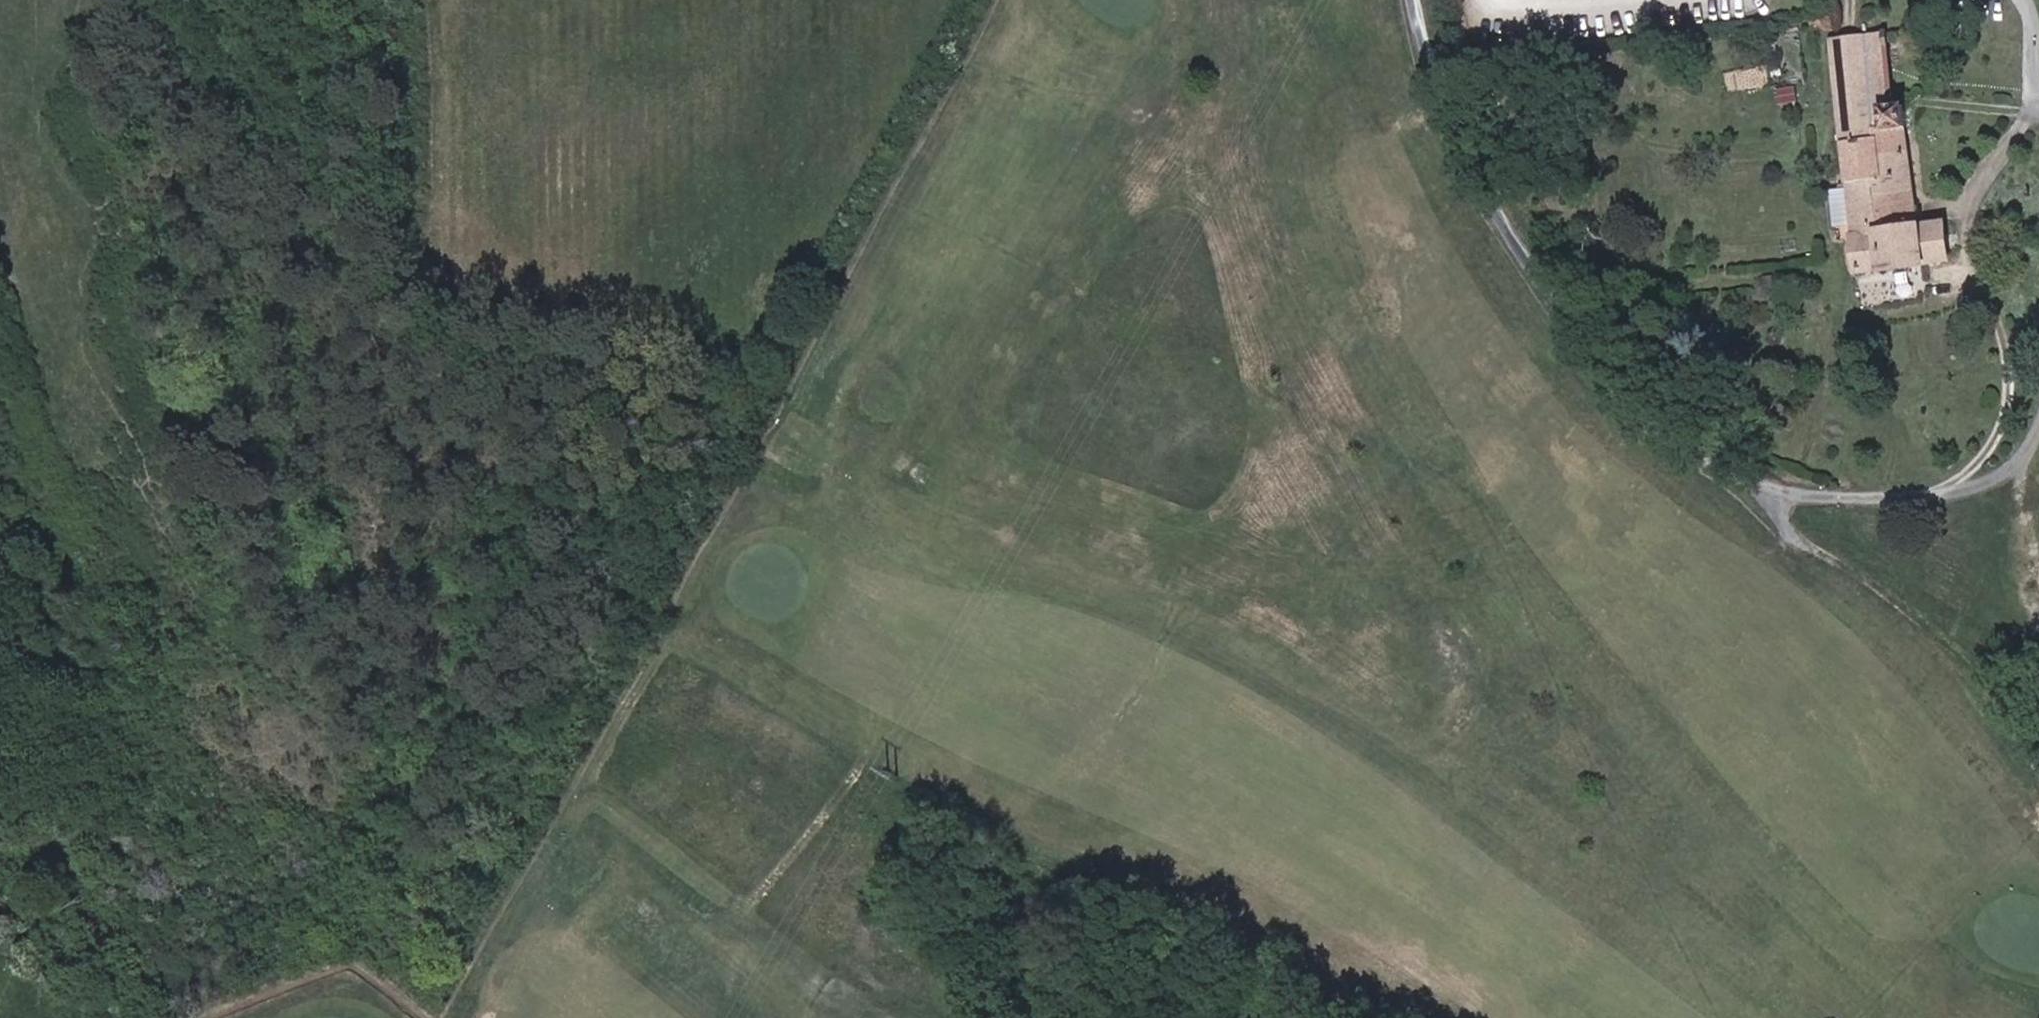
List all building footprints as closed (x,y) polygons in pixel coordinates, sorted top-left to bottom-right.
[(1922,226),(1911,145),(1916,143),(1914,123),(1906,123),(1894,39),(1831,47),(1855,276),(1950,259),(1942,224),(1922,226)]
